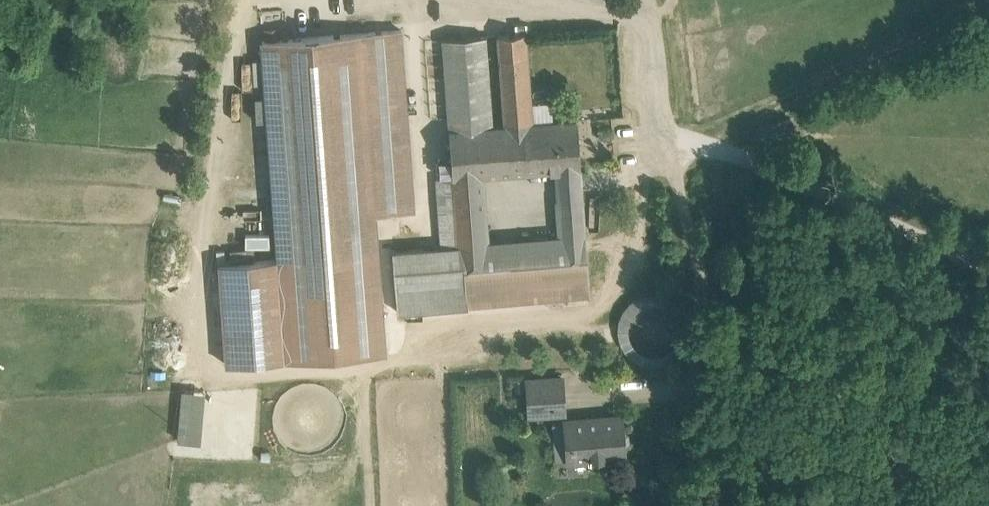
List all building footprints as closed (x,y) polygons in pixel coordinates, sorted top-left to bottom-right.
[(401,30),(361,33),(375,213),(414,210),(401,30)] [(361,33),(262,40),(278,259),(286,359),(385,352),(375,213),(361,33)] [(526,33),(497,35),(504,125),(525,123),(533,122),(526,33)] [(486,35),(443,39),(449,128),(493,125),(486,35)] [(533,122),(525,123),(528,171),(557,169),(580,168),(577,119),(533,122)] [(449,128),(452,177),(483,175),(528,171),(525,123),(504,125),(493,125),(449,128)] [(580,168),(557,169),(558,185),(582,183),(580,168)] [(483,175),(452,177),(437,178),(441,247),(457,246),(457,245),(488,242),(483,175)] [(558,185),(556,185),(560,236),(585,234),(582,183),(558,185)] [(488,242),(457,245),(457,246),(462,246),(466,289),(492,287),(492,303),(560,297),(559,282),(588,280),(585,234),(560,236),(488,242)] [(441,247),(393,251),(398,311),(467,305),(466,289),(462,246),(457,246),(441,247)] [(278,259),(219,264),(226,364),(286,359),(278,259)] [(588,280),(559,282),(560,297),(589,295),(588,280)] [(492,287),(466,289),(467,305),(492,303),(492,287)] [(687,342),(689,328),(686,315),(678,304),(667,296),(653,293),(640,296),(628,304),(621,316),(618,329),(621,343),(629,354),(640,362),(654,364),(668,361),(679,354),(687,342)] [(563,376),(527,378),(529,414),(565,412),(563,376)] [(204,392),(184,391),(180,440),(200,442),(204,392)] [(622,416),(564,420),(565,422),(553,423),(556,459),(567,458),(567,460),(590,458),(594,462),(603,461),(607,457),(625,455),(624,444),(628,440),(627,434),(623,430),(622,416)]
